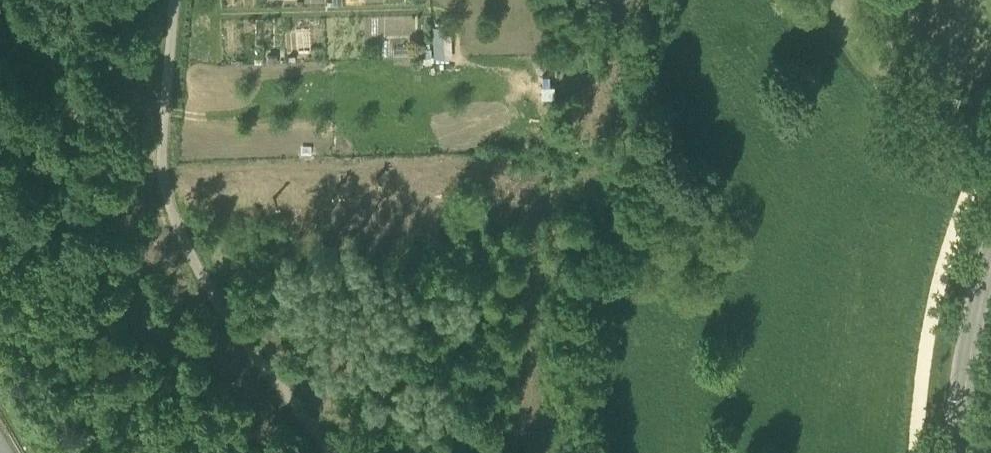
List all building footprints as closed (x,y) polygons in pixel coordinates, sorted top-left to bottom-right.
[(454,55),(454,28),(438,28),(437,55),(454,55)] [(427,47),(422,40),(414,45),(419,52),(427,47)]
